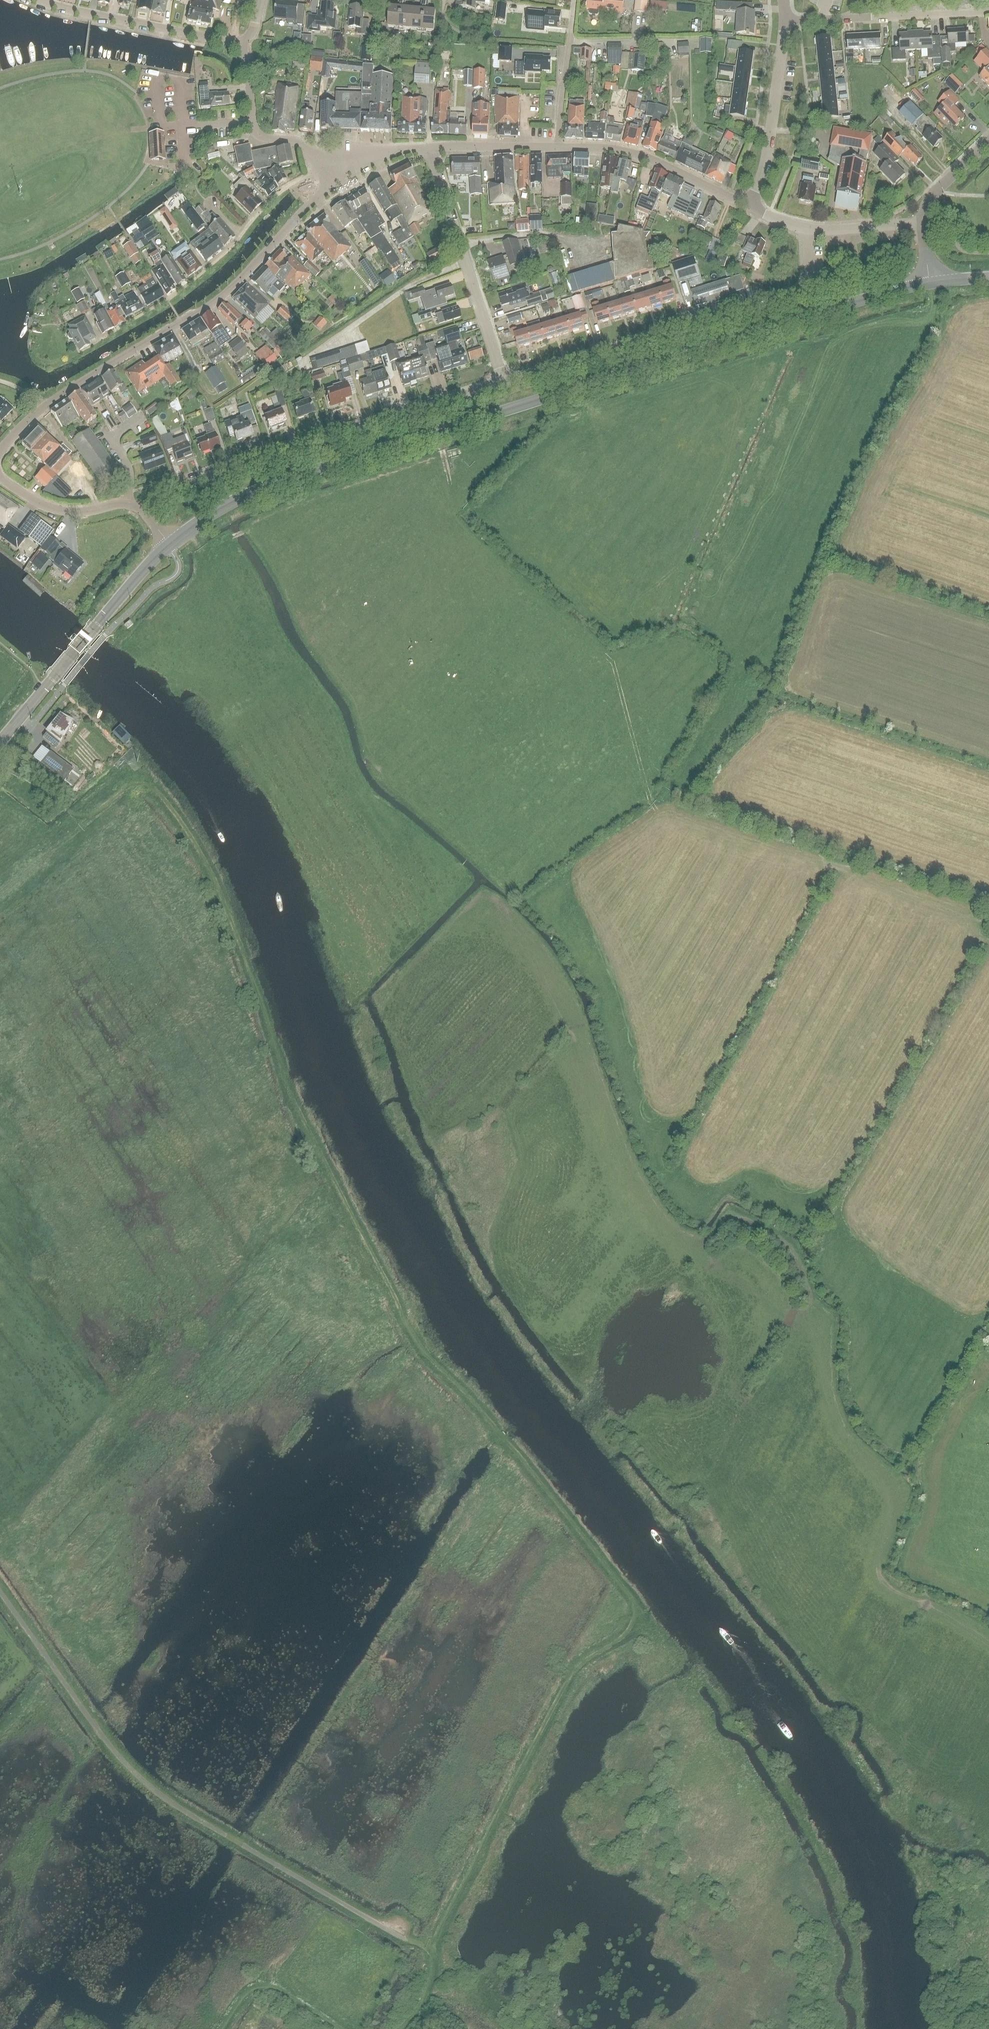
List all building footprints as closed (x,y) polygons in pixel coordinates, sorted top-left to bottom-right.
[(137,9),(150,11),(152,0),(138,0),(137,9)] [(150,12),(163,15),(166,0),(153,0),(150,12)] [(187,1),(190,1),(187,20),(210,25),(212,10),(218,11),(220,0),(188,0),(187,1)] [(399,28),(402,0),(398,0),(398,4),(398,7),(389,6),(387,27),(399,28)] [(399,28),(410,29),(412,9),(404,8),(405,5),(406,0),(402,0),(399,28)] [(410,29),(422,31),(425,0),(421,0),(420,7),(421,7),(421,10),(412,9),(410,29)] [(422,31),(433,32),(436,11),(427,10),(427,7),(428,7),(429,0),(425,0),(422,31)] [(455,8),(474,9),(475,3),(485,3),(485,0),(456,0),(455,8)] [(589,13),(590,15),(597,16),(599,14),(599,10),(607,11),(607,7),(611,8),(611,9),(622,10),(623,0),(587,0),(586,9),(589,9),(589,13)] [(648,0),(635,0),(634,12),(646,13),(648,0)] [(275,11),(274,16),(275,16),(275,18),(287,20),(287,24),(296,24),(304,25),(306,6),(298,5),(299,2),(284,1),(284,3),(277,2),(276,11),(275,11)] [(668,3),(651,1),(650,9),(667,11),(668,3)] [(718,2),(717,10),(726,11),(726,2),(718,2)] [(749,35),(749,34),(753,34),(754,11),(741,11),(742,3),(727,2),(727,11),(737,11),(736,33),(746,34),(746,35),(749,35)] [(309,16),(308,30),(320,32),(321,28),(335,29),(337,13),(334,13),(335,4),(323,3),(321,17),(309,16)] [(497,3),(496,11),(506,12),(507,4),(497,3)] [(357,28),(357,34),(368,35),(370,20),(363,19),(364,7),(351,6),(349,27),(357,28)] [(549,26),(559,27),(560,25),(561,24),(561,21),(560,20),(561,14),(529,11),(527,29),(544,30),(544,26),(545,26),(545,27),(549,27),(549,26)] [(955,52),(955,43),(969,43),(968,29),(948,30),(949,44),(950,48),(942,48),(943,63),(943,68),(950,68),(950,63),(951,63),(950,52),(955,52)] [(906,50),(917,49),(916,31),(910,32),(908,34),(900,34),(901,48),(893,49),(893,61),(906,60),(906,50)] [(921,31),(916,31),(917,49),(928,49),(928,59),(932,59),(933,65),(941,65),(940,46),(932,47),(932,33),(924,33),(921,31)] [(880,33),(864,34),(864,41),(864,49),(881,48),(881,41),(880,33)] [(864,34),(847,35),(848,49),(848,50),(852,49),(864,49),(864,41),(864,34)] [(312,36),(303,35),(302,47),(311,48),(312,36)] [(816,37),(816,41),(817,53),(831,52),(830,36),(816,37)] [(700,38),(700,52),(711,53),(711,38),(700,38)] [(688,42),(679,42),(679,53),(688,53),(688,42)] [(621,51),(621,44),(609,44),(609,58),(620,57),(619,51),(621,51)] [(364,46),(363,60),(371,61),(372,47),(364,46)] [(498,62),(511,62),(512,48),(499,48),(498,62)] [(580,54),(580,61),(590,61),(591,49),(580,48),(580,50),(574,49),(573,54),(580,54)] [(979,57),(988,67),(979,77),(988,87),(988,52),(986,49),(979,57)] [(739,51),(736,67),(751,69),(753,53),(739,51)] [(831,52),(817,53),(819,70),(833,68),(831,52)] [(644,70),(645,54),(639,54),(634,53),(632,69),(644,70)] [(525,63),(515,62),(514,76),(524,77),(525,72),(536,73),(537,71),(550,72),(550,59),(542,59),(542,57),(525,56),(525,63)] [(310,70),(321,72),(323,59),(323,58),(311,57),(310,70)] [(308,59),(294,58),(292,68),(307,70),(308,59)] [(321,72),(321,77),(327,78),(329,78),(331,68),(337,68),(338,61),(323,59),(321,72)] [(430,85),(431,64),(416,63),(414,84),(430,85)] [(373,64),(362,64),(361,93),(362,93),(361,130),(361,131),(390,132),(389,140),(391,140),(391,116),(390,116),(392,75),(373,74),(373,64)] [(736,67),(734,83),(748,85),(751,69),(736,67)] [(819,70),(820,85),(834,84),(833,68),(819,70)] [(472,86),(472,70),(465,70),(464,86),(472,86)] [(474,70),(474,88),(485,89),(485,71),(474,70)] [(958,81),(952,75),(945,81),(951,88),(958,81)] [(734,83),(731,99),(746,101),(748,85),(734,83)] [(834,84),(820,85),(822,102),(836,100),(834,84)] [(285,129),(293,130),(299,88),(277,86),(274,112),(275,112),(273,131),(284,133),(285,129)] [(433,121),(432,133),(448,135),(449,122),(450,122),(451,111),(447,111),(448,106),(450,106),(451,91),(435,90),(434,105),(435,105),(434,121),(433,121)] [(628,91),(625,105),(638,107),(641,93),(628,91)] [(939,101),(943,105),(935,113),(946,125),(949,121),(955,127),(964,118),(953,106),(959,101),(949,91),(939,101)] [(217,105),(228,104),(227,93),(217,93),(217,92),(209,93),(209,94),(199,94),(200,107),(217,106),(217,105)] [(335,104),(335,129),(344,130),(344,133),(349,133),(350,130),(361,130),(362,93),(361,93),(335,92),(335,104)] [(498,137),(518,138),(519,98),(518,98),(518,92),(498,92),(498,96),(498,97),(495,97),(495,117),(496,117),(496,126),(498,126),(498,137)] [(924,99),(920,94),(914,99),(919,104),(924,99)] [(399,120),(398,132),(425,134),(426,121),(424,121),(424,115),(426,110),(427,100),(419,98),(402,97),(401,120),(399,120)] [(746,101),(731,99),(729,114),(744,116),(746,101)] [(569,101),(569,106),(569,111),(567,112),(567,115),(568,117),(568,118),(572,118),(571,119),(576,119),(576,120),(578,120),(578,121),(583,121),(584,106),(584,101),(576,100),(576,101),(569,101)] [(836,100),(822,102),(823,118),(837,117),(836,100)] [(935,127),(927,118),(927,119),(910,102),(901,112),(913,125),(916,122),(920,126),(916,129),(933,147),(942,139),(933,129),(935,127)] [(300,130),(311,132),(314,114),(308,113),(309,105),(303,104),(300,130)] [(335,130),(335,129),(335,104),(322,104),(321,130),(335,130)] [(652,118),(642,147),(656,151),(662,133),(660,133),(668,108),(656,104),(656,105),(647,104),(645,116),(652,118)] [(473,136),(487,136),(488,121),(488,115),(488,105),(473,105),(473,114),(474,114),(473,121),(473,136)] [(634,108),(628,107),(625,119),(632,120),(634,108)] [(450,135),(466,135),(467,121),(465,121),(465,114),(457,114),(456,121),(451,120),(450,135)] [(571,119),(572,118),(568,118),(568,125),(565,125),(565,138),(582,139),(583,121),(578,121),(578,120),(576,120),(576,119),(571,119)] [(624,126),(613,124),(614,119),(607,118),(606,121),(606,125),(606,128),(605,140),(620,143),(624,126)] [(586,139),(605,140),(606,128),(606,125),(606,121),(601,120),(600,124),(589,124),(589,131),(587,131),(586,139)] [(633,126),(632,126),(628,125),(627,132),(626,132),(623,142),(632,144),(638,145),(640,135),(643,122),(634,121),(633,126)] [(657,152),(675,159),(683,143),(676,141),(673,140),(671,138),(674,129),(667,126),(665,133),(664,137),(662,140),(657,152)] [(837,193),(838,193),(838,197),(839,197),(837,205),(856,209),(856,206),(857,206),(859,197),(860,197),(867,163),(863,162),(864,160),(866,161),(868,153),(872,135),(833,128),(830,146),(831,146),(829,158),(827,160),(841,168),(837,193)] [(739,143),(742,136),(728,131),(725,137),(739,143)] [(150,161),(166,160),(164,132),(148,133),(150,161)] [(902,154),(909,161),(910,159),(915,165),(922,158),(917,153),(917,152),(910,145),(908,148),(903,143),(901,139),(899,139),(892,132),(883,141),(891,150),(899,157),(902,154)] [(686,137),(683,143),(675,159),(675,160),(697,171),(704,153),(692,147),(695,142),(686,137)] [(817,150),(819,144),(811,141),(809,147),(817,150)] [(251,153),(249,144),(234,147),(238,165),(246,163),(247,168),(252,167),(240,173),(243,178),(254,171),(259,179),(265,174),(266,174),(280,165),(282,165),(282,168),(289,166),(289,164),(293,163),(289,147),(277,149),(277,147),(251,153)] [(204,148),(205,154),(215,151),(213,145),(204,148)] [(905,175),(894,163),(898,160),(883,145),(874,154),(885,166),(879,171),(893,186),(905,175)] [(697,171),(705,175),(713,158),(704,153),(697,171)] [(819,160),(819,159),(809,153),(807,157),(804,168),(818,170),(820,160),(819,160)] [(716,154),(713,158),(705,175),(722,184),(730,163),(716,154)] [(490,206),(516,204),(513,156),(494,157),(496,184),(488,184),(490,206)] [(529,156),(516,156),(516,171),(519,171),(519,190),(529,190),(529,156)] [(535,184),(542,184),(541,156),(531,156),(531,184),(535,184)] [(547,156),(547,167),(547,178),(564,178),(564,175),(572,175),(572,156),(547,156)] [(588,178),(589,170),(590,157),(575,156),(574,169),(574,177),(588,178)] [(452,159),(453,176),(472,175),(472,177),(470,177),(471,194),(481,194),(479,157),(452,159)] [(617,159),(604,157),(601,188),(612,189),(613,178),(617,159)] [(631,161),(619,159),(614,178),(612,193),(618,194),(620,180),(625,181),(631,161)] [(269,179),(271,177),(272,176),(277,185),(287,179),(279,166),(265,174),(269,179)] [(416,185),(417,184),(408,166),(391,174),(397,185),(389,189),(404,217),(404,216),(408,225),(431,213),(416,185)] [(650,216),(660,192),(661,193),(669,175),(656,170),(648,188),(651,189),(648,198),(641,195),(635,209),(650,216)] [(269,179),(265,174),(259,179),(255,182),(268,196),(277,188),(269,179)] [(811,203),(814,186),(811,186),(813,177),(803,175),(799,200),(811,203)] [(670,176),(662,193),(672,198),(668,206),(694,219),(694,218),(693,218),(701,202),(692,197),(695,190),(684,185),(685,183),(670,176)] [(235,198),(250,214),(262,202),(250,189),(253,186),(243,178),(234,186),(241,193),(235,198)] [(370,186),(385,214),(391,211),(401,229),(392,234),(398,245),(413,236),(407,227),(384,179),(370,186)] [(572,184),(561,184),(561,197),(572,197),(572,184)] [(379,227),(384,224),(364,190),(345,202),(364,232),(369,240),(378,252),(380,251),(390,266),(398,261),(380,233),(383,232),(379,227)] [(345,202),(332,210),(344,228),(351,224),(359,236),(364,232),(345,202)] [(708,245),(712,236),(703,232),(707,222),(713,225),(721,207),(710,202),(703,217),(700,216),(691,238),(708,245)] [(587,204),(585,224),(595,224),(597,205),(587,204)] [(205,212),(200,205),(195,209),(200,216),(205,212)] [(170,214),(165,207),(154,214),(159,221),(170,214)] [(197,229),(204,224),(193,209),(185,214),(197,229)] [(224,246),(234,237),(219,219),(217,220),(211,213),(205,218),(211,225),(208,228),(224,246)] [(543,229),(542,215),(530,215),(530,230),(543,229)] [(597,223),(604,224),(606,217),(599,215),(597,223)] [(323,216),(315,222),(342,255),(351,247),(340,234),(339,234),(329,224),(329,223),(323,216)] [(613,218),(606,217),(604,224),(611,226),(613,218)] [(517,232),(529,231),(528,218),(516,220),(517,232)] [(172,230),(178,226),(174,220),(168,224),(172,230)] [(150,222),(139,229),(145,237),(155,231),(150,222)] [(342,255),(315,222),(306,229),(313,237),(314,236),(321,245),(320,245),(333,262),(342,255)] [(416,223),(409,227),(414,236),(420,233),(416,223)] [(567,278),(572,294),(632,275),(653,269),(652,248),(650,231),(643,232),(643,231),(618,227),(616,234),(610,235),(613,263),(581,273),(567,278)] [(139,251),(149,244),(145,237),(139,229),(139,228),(129,235),(139,251)] [(295,244),(312,262),(323,251),(306,233),(295,244)] [(202,234),(190,243),(196,249),(205,261),(222,248),(213,236),(206,241),(202,234)] [(764,243),(763,241),(761,240),(759,241),(757,240),(756,242),(748,239),(742,252),(748,254),(744,263),(751,265),(754,257),(758,259),(765,244),(764,243)] [(508,241),(502,243),(506,254),(507,256),(502,257),(487,262),(493,280),(498,278),(501,286),(511,282),(504,264),(509,262),(510,264),(515,262),(516,264),(523,261),(516,240),(508,241)] [(124,247),(130,257),(137,253),(131,243),(124,247)] [(202,268),(190,251),(189,252),(184,245),(172,254),(176,261),(187,278),(194,273),(202,268)] [(444,259),(438,247),(425,254),(431,265),(444,259)] [(281,250),(265,266),(275,276),(276,276),(294,292),(310,275),(290,257),(286,262),(285,259),(287,256),(281,250)] [(716,253),(709,250),(705,260),(711,262),(716,253)] [(161,264),(162,264),(154,252),(148,256),(156,268),(151,271),(166,295),(175,289),(173,285),(174,284),(161,264)] [(363,255),(368,264),(373,261),(367,252),(363,255)] [(728,257),(719,254),(716,264),(724,267),(728,257)] [(185,279),(169,256),(161,261),(176,285),(185,279)] [(693,257),(672,264),(678,281),(693,276),(698,274),(696,266),(693,257)] [(303,266),(315,278),(320,272),(308,261),(303,266)] [(420,267),(416,262),(411,265),(414,270),(420,267)] [(285,286),(263,268),(251,281),(267,295),(274,287),(280,292),(285,286)] [(665,276),(663,269),(656,271),(658,279),(665,276)] [(130,283),(124,271),(114,277),(121,288),(130,283)] [(561,290),(554,272),(548,274),(555,292),(561,290)] [(382,282),(386,287),(395,281),(391,275),(382,282)] [(144,283),(145,285),(137,289),(140,295),(147,306),(163,296),(155,281),(155,282),(153,278),(144,283)] [(630,292),(627,281),(621,283),(624,294),(630,292)] [(665,288),(660,290),(664,303),(676,300),(672,286),(671,287),(670,281),(664,283),(665,288)] [(711,304),(730,298),(724,282),(690,292),(695,307),(710,302),(711,304)] [(512,290),(499,295),(502,306),(513,302),(514,306),(522,303),(521,299),(530,296),(528,292),(525,283),(515,287),(511,288),(512,290)] [(425,295),(422,296),(426,310),(424,310),(425,311),(447,304),(447,303),(446,304),(444,298),(453,295),(449,284),(434,289),(425,294),(425,295)] [(233,299),(255,320),(268,306),(246,285),(233,299)] [(617,295),(614,285),(607,287),(610,297),(617,295)] [(85,298),(79,287),(70,292),(77,303),(85,298)] [(423,288),(411,292),(413,299),(422,296),(425,295),(425,294),(423,288)] [(591,292),(584,294),(587,301),(593,299),(593,297),(598,296),(596,290),(591,292)] [(651,307),(664,303),(660,290),(647,294),(651,307)] [(110,312),(100,292),(95,295),(99,303),(100,303),(104,310),(114,328),(124,322),(116,309),(110,312)] [(115,292),(110,294),(115,304),(118,309),(120,308),(125,318),(143,309),(134,292),(124,298),(122,295),(118,298),(115,292)] [(535,296),(526,299),(528,306),(542,302),(539,292),(534,294),(535,296)] [(548,300),(554,298),(553,292),(546,294),(548,300)] [(634,298),(632,299),(630,294),(625,295),(627,300),(620,302),(624,315),(632,313),(638,311),(634,298)] [(638,311),(651,307),(647,294),(634,298),(638,311)] [(581,295),(571,298),(573,303),(583,300),(581,295)] [(558,309),(555,300),(548,302),(551,311),(558,309)] [(82,314),(89,310),(84,302),(78,305),(82,314)] [(612,319),(624,315),(620,302),(608,306),(612,319)] [(242,317),(228,303),(226,306),(223,304),(218,309),(233,326),(237,322),(240,325),(239,326),(246,333),(252,327),(241,317),(242,317)] [(598,323),(612,319),(608,306),(600,309),(598,303),(593,305),(594,310),(594,311),(598,323)] [(293,317),(282,307),(278,312),(292,325),(295,321),(292,318),(293,317)] [(439,324),(460,317),(456,307),(441,312),(442,317),(437,319),(439,324)] [(114,328),(104,310),(96,314),(94,309),(91,311),(93,316),(97,323),(95,324),(101,335),(114,328)] [(417,314),(419,321),(430,317),(428,310),(417,314)] [(228,338),(229,336),(221,324),(216,317),(214,318),(210,312),(201,318),(210,332),(210,331),(220,347),(231,339),(229,340),(228,338)] [(507,317),(509,323),(522,320),(520,313),(507,317)] [(567,318),(571,332),(584,328),(582,320),(588,318),(587,313),(581,315),(580,314),(567,318)] [(319,316),(312,324),(320,331),(327,323),(319,316)] [(80,351),(90,345),(88,342),(95,338),(90,328),(91,327),(85,317),(74,323),(76,327),(69,331),(70,333),(69,334),(68,336),(69,339),(72,339),(73,338),(80,351)] [(555,322),(559,336),(571,332),(567,318),(555,322)] [(187,339),(189,342),(190,342),(193,346),(209,335),(206,331),(207,331),(205,327),(200,319),(182,330),(187,339)] [(559,336),(555,322),(541,327),(546,340),(559,336)] [(446,344),(448,350),(454,369),(467,364),(462,350),(459,351),(456,342),(461,340),(457,327),(443,331),(446,344)] [(541,327),(528,331),(532,344),(546,340),(541,327)] [(528,331),(522,333),(521,328),(511,331),(513,337),(515,337),(519,348),(532,344),(528,331)] [(269,335),(278,344),(285,338),(276,329),(269,335)] [(278,344),(269,335),(265,330),(260,335),(274,349),(279,345),(278,344)] [(162,364),(163,364),(182,354),(181,349),(178,344),(173,335),(152,347),(158,357),(162,364)] [(239,339),(230,347),(236,355),(240,352),(244,357),(250,353),(239,339)] [(311,360),(314,370),(369,352),(366,342),(311,360)] [(454,369),(448,350),(446,344),(435,348),(434,342),(426,345),(431,361),(436,360),(440,373),(454,369)] [(395,345),(385,348),(389,362),(396,360),(399,359),(397,351),(395,345)] [(277,359),(266,346),(255,355),(265,368),(277,359)] [(418,358),(409,361),(415,381),(428,376),(424,363),(430,361),(428,355),(425,346),(416,349),(418,358)] [(480,347),(474,349),(477,358),(483,356),(480,347)] [(224,359),(218,349),(207,355),(213,365),(224,359)] [(384,368),(371,372),(377,392),(391,388),(389,381),(387,375),(393,373),(387,355),(381,357),(383,366),(384,368)] [(360,356),(346,360),(350,370),(363,366),(360,356)] [(411,382),(415,381),(409,361),(407,356),(404,357),(405,360),(395,363),(402,385),(403,384),(404,386),(411,384),(411,382)] [(164,366),(163,364),(162,364),(158,357),(145,366),(142,362),(125,373),(137,393),(145,387),(146,389),(160,381),(164,378),(172,390),(181,385),(168,364),(164,366)] [(328,404),(330,404),(331,408),(340,405),(339,403),(351,399),(346,383),(345,383),(344,379),(350,377),(345,361),(339,363),(341,370),(342,374),(337,375),(340,385),(333,387),(333,389),(326,392),(327,397),(326,397),(328,404)] [(226,382),(216,367),(206,374),(215,389),(226,382)] [(122,385),(114,370),(102,377),(111,392),(118,388),(121,394),(127,391),(123,384),(122,385)] [(367,379),(359,381),(364,396),(377,392),(371,372),(370,370),(365,372),(367,379)] [(310,375),(312,382),(320,379),(318,372),(310,375)] [(113,397),(110,396),(99,379),(91,385),(101,401),(106,397),(115,411),(120,407),(113,397)] [(101,401),(91,385),(82,390),(92,406),(101,401)] [(297,419),(313,413),(309,401),(314,399),(310,390),(302,393),(305,402),(300,404),(300,405),(293,408),(297,419)] [(68,399),(77,412),(88,404),(79,392),(68,399)] [(269,430),(285,424),(280,408),(285,406),(281,393),(275,395),(278,405),(273,407),(276,413),(265,417),(269,430)] [(0,398),(0,422),(13,409),(1,397),(0,398)] [(62,428),(79,417),(70,405),(67,400),(50,411),(54,416),(62,428)] [(137,413),(130,403),(121,409),(128,419),(137,413)] [(149,415),(159,408),(155,403),(145,410),(149,415)] [(88,404),(77,412),(86,425),(96,417),(88,404)] [(215,420),(211,408),(204,410),(208,422),(215,420)] [(240,416),(241,417),(225,423),(230,437),(234,435),(236,442),(252,436),(248,425),(256,423),(251,412),(240,416)] [(117,427),(111,417),(105,420),(112,430),(117,427)] [(202,453),(213,450),(213,451),(219,449),(214,433),(213,433),(210,425),(203,427),(207,436),(204,437),(204,439),(198,441),(202,453)] [(37,427),(21,443),(46,467),(35,478),(45,488),(56,476),(71,459),(37,427)] [(80,436),(75,430),(68,435),(73,441),(80,436)] [(72,442),(87,463),(103,486),(120,474),(89,430),(72,442)] [(143,446),(156,441),(154,434),(140,439),(143,446)] [(187,443),(184,436),(173,440),(171,434),(161,437),(166,451),(172,449),(177,462),(186,459),(187,460),(193,458),(187,443)] [(68,455),(71,452),(63,444),(60,448),(68,455)] [(145,471),(165,464),(159,448),(140,455),(145,471)] [(4,529),(0,535),(0,538),(16,549),(24,538),(6,524),(18,506),(0,493),(0,527),(4,529)] [(41,520),(33,531),(39,536),(34,542),(41,547),(54,530),(41,520)] [(50,537),(41,549),(50,557),(49,559),(54,563),(54,564),(60,570),(61,568),(71,577),(82,563),(65,549),(65,551),(59,546),(60,545),(50,537)] [(40,571),(49,559),(40,552),(30,563),(40,571)] [(28,575),(22,581),(39,597),(45,590),(28,575)] [(43,736),(56,747),(71,722),(60,715),(43,736)] [(120,724),(112,732),(124,743),(132,736),(120,724)] [(50,751),(41,763),(64,781),(73,769),(50,751)]
